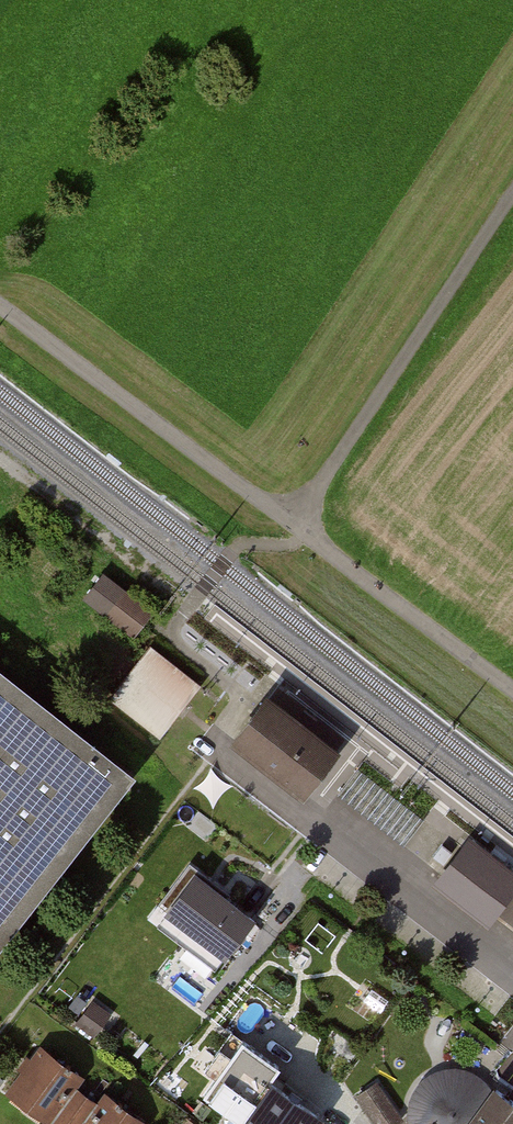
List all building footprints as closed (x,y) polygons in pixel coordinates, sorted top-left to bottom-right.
[(146,610),(119,588),(102,610),(129,631),(146,610)] [(192,681),(146,644),(105,694),(151,732),(192,681)] [(0,672),(0,938),(129,773),(0,672)] [(332,749),(265,698),(234,738),(301,789),(332,749)] [(465,842),(434,882),(463,905),(493,928),(512,902),(512,879),(465,842)] [(205,870),(173,912),(232,957),(264,915),(205,870)] [(80,1020),(99,1031),(111,1009),(92,999),(80,1020)] [(215,1081),(244,1040),(230,1030),(201,1072),(215,1081)] [(80,1077),(38,1049),(2,1102),(35,1123),(49,1123),(80,1077)] [(503,1092),(499,1085),(486,1073),(469,1067),(451,1067),(434,1074),(422,1087),(415,1103),(416,1120),(418,1123),(512,1123),(512,1079),(503,1092)] [(378,1123),(397,1123),(407,1118),(381,1076),(357,1092),(378,1123)] [(239,1123),(316,1123),(320,1119),(269,1082),(239,1123)] [(87,1123),(138,1123),(104,1100),(87,1123)]
